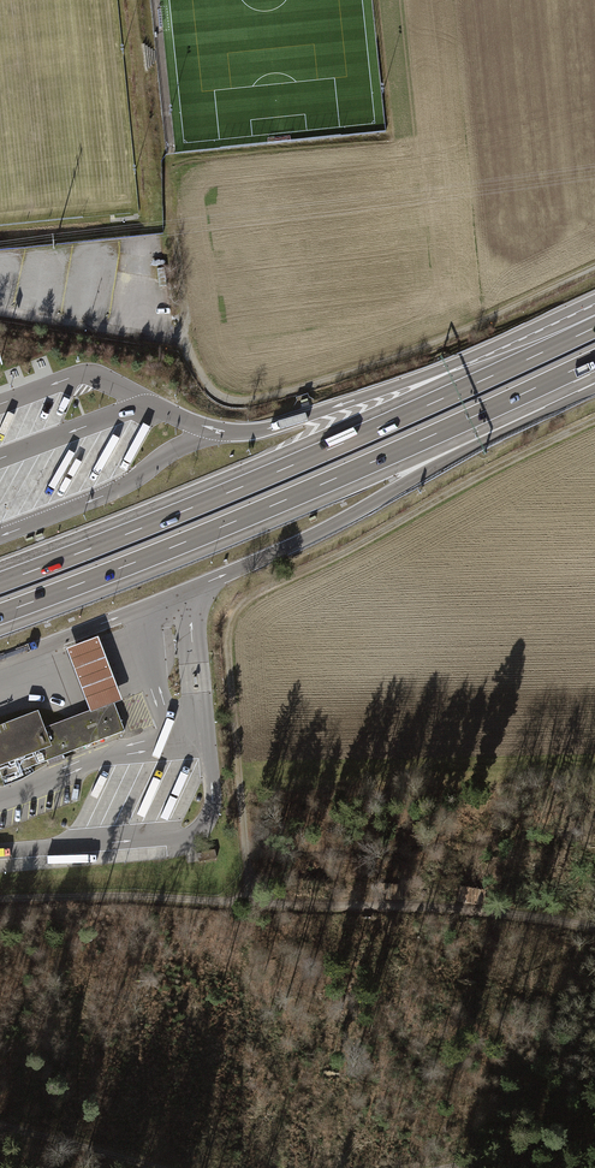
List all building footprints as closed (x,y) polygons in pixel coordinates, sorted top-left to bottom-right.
[(92,713),(115,705),(124,701),(118,686),(114,676),(110,666),(106,656),(102,646),(99,638),(68,650),(71,658),(75,668),(79,679),(83,689),(87,699),(91,711),(92,713)] [(79,716),(68,720),(79,749),(125,731),(115,705),(92,713),(91,711),(79,716)] [(68,720),(46,728),(40,712),(0,727),(0,772),(2,777),(79,749),(68,720)] [(215,849),(197,853),(199,861),(217,858),(215,849)]
